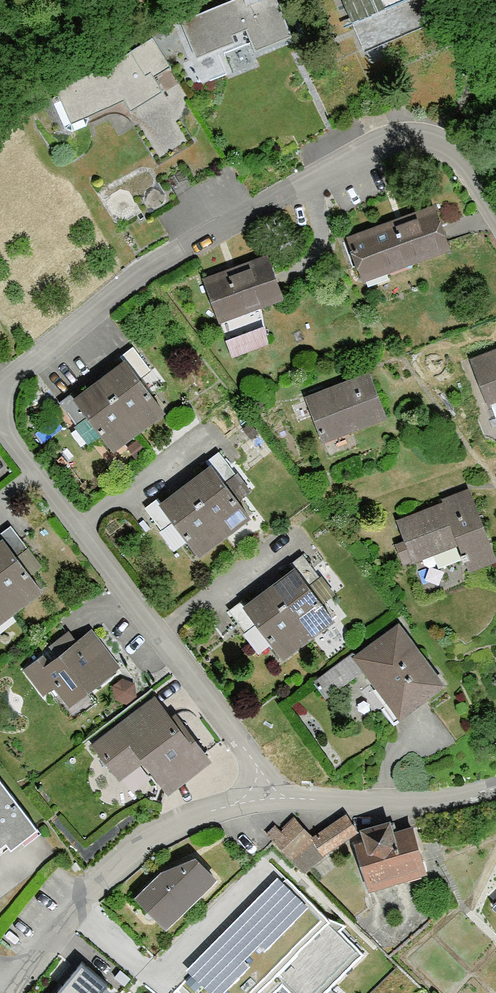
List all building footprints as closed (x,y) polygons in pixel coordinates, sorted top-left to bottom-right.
[(184,14),(204,59),(255,37),(261,51),(296,36),(280,0),(215,0),(184,14)] [(363,52),(437,20),(429,0),(340,0),(363,52)] [(209,148),(199,154),(154,77),(171,68),(152,35),(61,88),(78,116),(125,88),(165,157),(102,195),(121,227),(177,194),(169,180),(175,176),(183,171),(193,188),(222,171),(209,148)] [(402,219),(350,238),(366,284),(455,251),(439,206),(402,219)] [(235,268),(209,278),(225,323),(288,300),(271,255),(235,268)] [(271,325),(233,339),(240,359),(278,344),(271,325)] [(473,362),(495,423),(495,353),(473,362)] [(111,374),(104,379),(144,432),(169,413),(130,361),(111,374)] [(144,432),(104,379),(98,384),(78,399),(118,452),(144,432)] [(343,393),(314,404),(330,444),(391,420),(375,380),(343,393)] [(199,480),(191,485),(228,536),(254,518),(217,467),(199,480)] [(185,490),(165,503),(203,555),(228,536),(191,485),(185,490)] [(495,564),(495,550),(474,489),(455,496),(447,499),(449,506),(404,523),(418,563),(462,547),(471,573),(495,564)] [(22,610),(47,591),(7,539),(0,544),(0,581),(22,610)] [(281,583),(274,588),(312,640),(337,621),(299,570),(281,583)] [(22,610),(0,581),(0,628),(22,610)] [(268,592),(249,606),(288,658),(312,640),(274,588),(268,592)] [(402,623),(339,672),(349,686),(366,674),(403,723),(431,701),(450,687),(402,623)] [(79,638),(32,676),(48,695),(58,687),(75,709),(123,671),(99,641),(89,650),(82,641),(79,638)] [(159,695),(95,741),(125,781),(148,763),(170,793),(210,764),(182,725),(159,695)] [(0,779),(0,829),(10,843),(16,850),(42,831),(1,778),(0,779)] [(299,818),(275,838),(309,874),(329,854),(362,833),(350,815),(316,838),(299,818)] [(370,849),(358,853),(370,890),(430,871),(420,838),(403,843),(396,820),(363,830),(370,849)] [(10,843),(0,829),(0,851),(10,843)] [(165,875),(140,899),(170,930),(221,882),(200,860),(165,875)] [(168,980),(181,992),(278,992),(288,983),(298,992),(330,992),(366,958),(330,921),(280,870),(235,914),(201,947),(168,980)] [(485,906),(495,915),(495,893),(485,906)] [(44,992),(93,992),(98,988),(71,964),(58,978),(44,992)]
